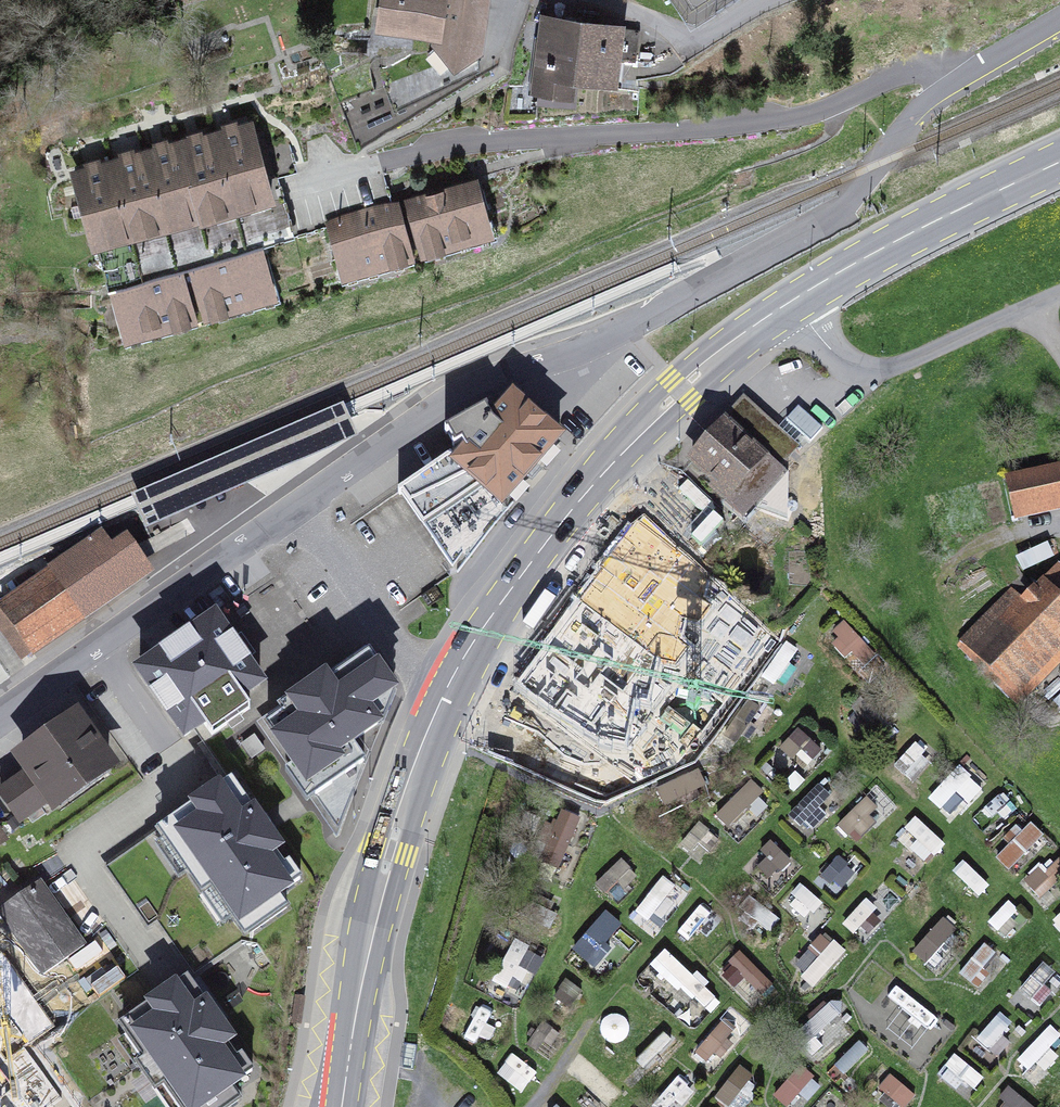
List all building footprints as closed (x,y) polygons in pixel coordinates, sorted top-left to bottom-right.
[(380,36),(446,45),(443,68),(478,73),(488,0),(385,0),(380,36)] [(629,32),(542,21),(533,99),(576,104),(578,86),(622,91),(629,32)] [(256,125),(72,172),(93,254),(277,207),(256,125)] [(479,183),(407,204),(424,261),(496,240),(479,183)] [(400,206),(327,228),(343,284),(417,263),(400,206)] [(264,251),(191,272),(207,328),(280,306),(264,251)] [(184,275),(111,297),(126,349),(199,328),(184,275)] [(510,390),(487,417),(481,407),(445,427),(453,441),(459,438),(463,444),(449,457),(445,461),(499,511),(563,436),(510,390)] [(358,434),(344,401),(132,494),(146,527),(358,434)] [(800,450),(745,403),(692,465),(746,512),(800,450)] [(499,511),(445,461),(449,457),(448,455),(395,492),(397,496),(399,495),(438,553),(499,511)] [(1006,470),(1013,515),(1059,507),(1059,461),(1006,470)] [(774,531),(792,505),(774,493),(757,519),(774,531)] [(103,528),(49,565),(83,613),(153,565),(131,534),(115,545),(103,528)] [(584,589),(527,693),(613,740),(707,569),(662,544),(625,611),(584,589)] [(0,603),(0,605),(31,650),(80,616),(48,570),(0,603)] [(1020,704),(1059,665),(1059,580),(1057,576),(1026,606),(1013,593),(961,643),(1020,704)] [(133,660),(185,734),(204,721),(212,733),(250,707),(242,696),(268,678),(219,607),(215,603),(150,648),(133,660)] [(847,618),(829,632),(863,673),(880,658),(847,618)] [(290,698),(257,721),(337,836),(398,679),(372,642),(331,670),(326,662),(285,690),(290,698)] [(123,771),(83,716),(19,762),(29,777),(2,796),(27,831),(55,811),(59,817),(123,771)] [(779,747),(803,769),(824,745),(800,723),(779,747)] [(912,780),(933,756),(916,740),(894,764),(912,780)] [(659,784),(665,801),(696,789),(689,773),(659,784)] [(960,784),(947,774),(929,797),(956,818),(982,785),(967,773),(960,784)] [(314,884),(233,777),(101,876),(146,936),(154,930),(189,977),(314,884)] [(714,815),(737,837),(772,802),(750,780),(714,815)] [(808,835),(839,801),(818,782),(788,816),(808,835)] [(857,842),(898,804),(878,783),(838,822),(857,842)] [(561,866),(587,816),(563,804),(538,854),(561,866)] [(925,862),(945,841),(917,815),(898,836),(925,862)] [(1034,821),(997,854),(1009,867),(1045,833),(1034,821)] [(682,843),(696,855),(714,835),(700,822),(682,843)] [(769,877),(791,859),(775,839),(752,857),(769,877)] [(825,872),(844,886),(857,870),(838,855),(825,872)] [(617,899),(639,873),(621,857),(599,883),(617,899)] [(969,901),(988,882),(966,860),(947,878),(969,901)] [(1043,866),(1025,874),(1037,898),(1055,890),(1043,866)] [(630,915),(652,934),(689,892),(667,872),(630,915)] [(0,910),(0,917),(48,978),(89,946),(38,881),(0,910)] [(856,930),(878,905),(867,895),(845,920),(856,930)] [(1010,899),(989,918),(1005,935),(1025,917),(1010,899)] [(686,922),(705,937),(722,916),(704,901),(686,922)] [(570,950),(586,965),(624,923),(607,909),(570,950)] [(912,948),(937,973),(957,954),(942,939),(956,926),(945,916),(912,948)] [(825,929),(793,964),(816,984),(848,949),(825,929)] [(961,971),(972,980),(996,950),(985,941),(961,971)] [(748,976),(736,987),(752,1002),(773,981),(742,949),(732,959),(748,976)] [(650,970),(714,1008),(725,989),(661,951),(650,970)] [(1040,1005),(1059,983),(1059,972),(1045,959),(1020,987),(1040,1005)] [(124,1025),(178,1106),(249,1106),(269,1094),(193,980),(124,1025)] [(820,1055),(852,1029),(830,1002),(798,1028),(820,1055)] [(733,1006),(695,1049),(714,1066),(752,1023),(733,1006)] [(992,1049),(1014,1020),(999,1009),(977,1038),(992,1049)] [(1059,1054),(1059,1053),(1052,1046),(1059,1037),(1059,1031),(1050,1022),(1016,1060),(1037,1079),(1059,1054)] [(959,1051),(940,1072),(966,1096),(985,1075),(959,1051)] [(731,1105),(752,1070),(739,1062),(718,1097),(731,1105)] [(809,1067),(776,1088),(787,1106),(821,1086),(809,1067)] [(894,1072),(882,1084),(903,1105),(915,1094),(894,1072)] [(0,1081),(0,1106),(19,1106),(0,1081)] [(1034,1101),(1011,1086),(997,1106),(1031,1106),(1034,1101)]
